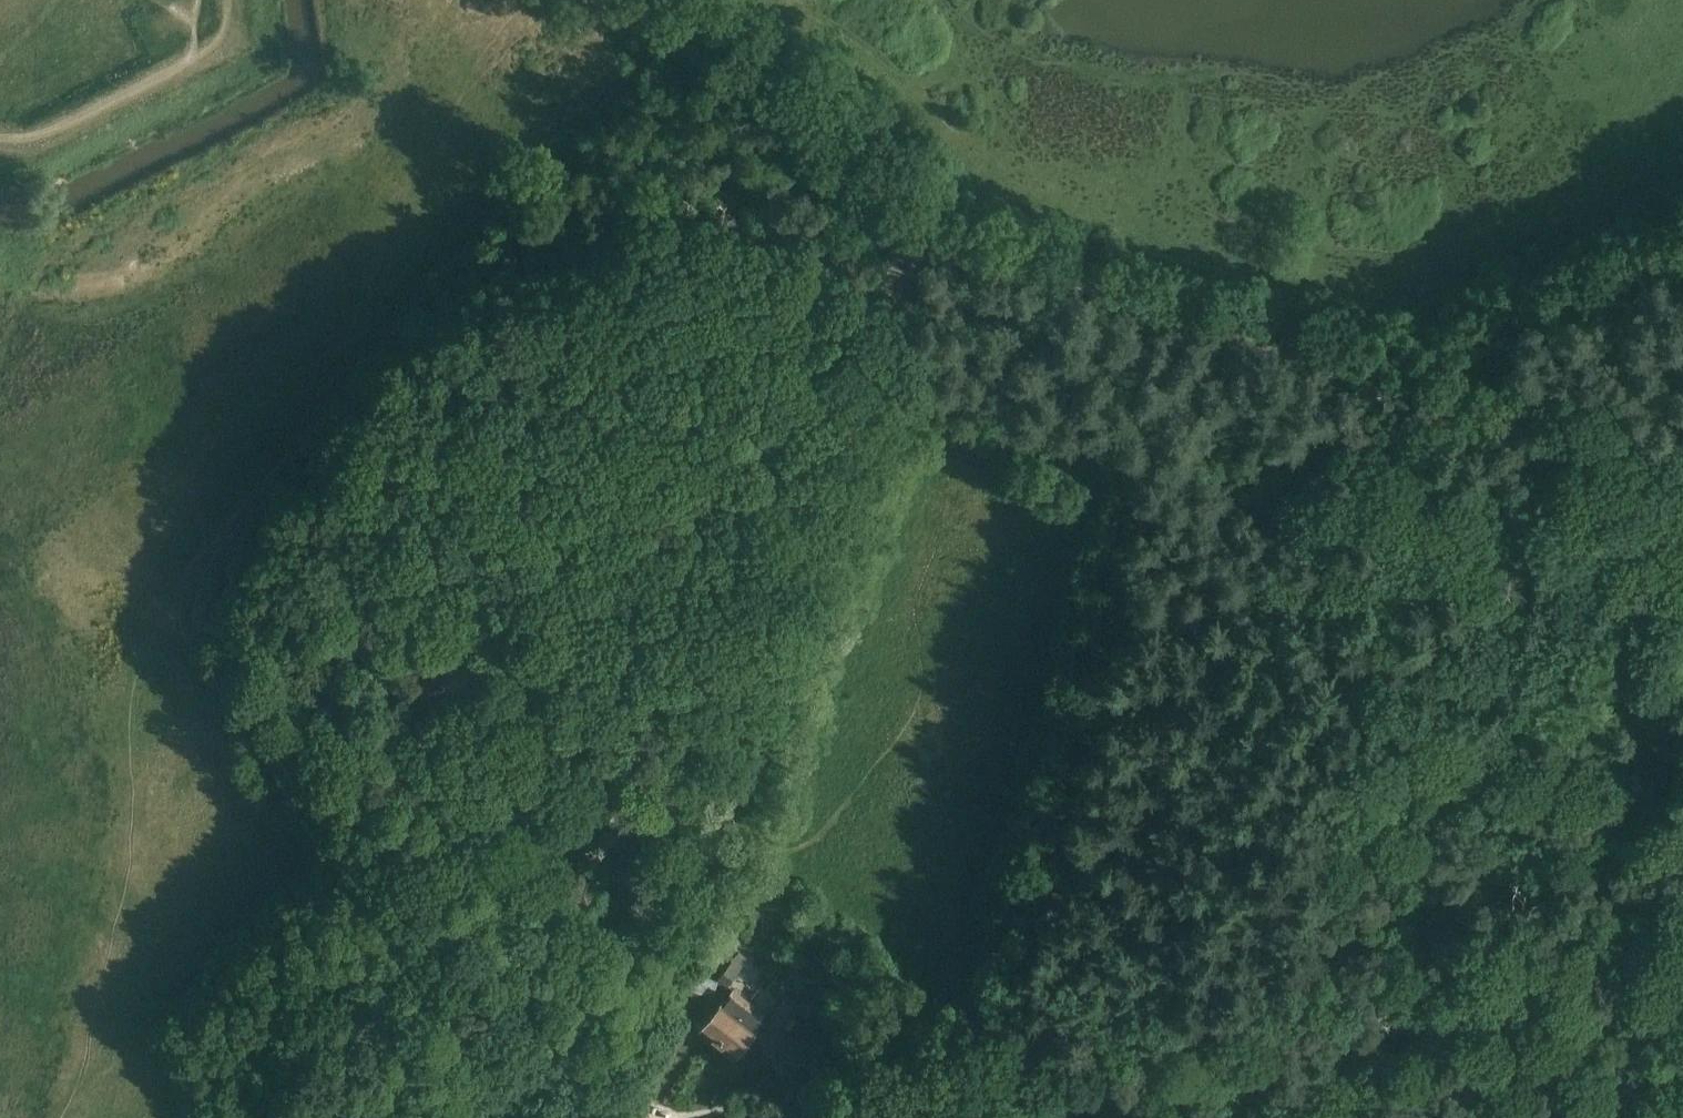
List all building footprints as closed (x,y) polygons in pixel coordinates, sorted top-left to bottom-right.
[(737,971),(729,964),(733,959),(732,959),(718,977),(727,985),(737,971)] [(699,1029),(715,1042),(748,1001),(733,990),(725,1000),(723,999),(699,1029)] [(748,1001),(715,1042),(731,1055),(755,1025),(754,1023),(762,1013),(748,1001)] [(792,1007),(791,1007),(787,1012),(779,1005),(768,1018),(777,1026),(792,1007)] [(781,1111),(782,1117),(801,1117),(798,1108),(781,1111)]
